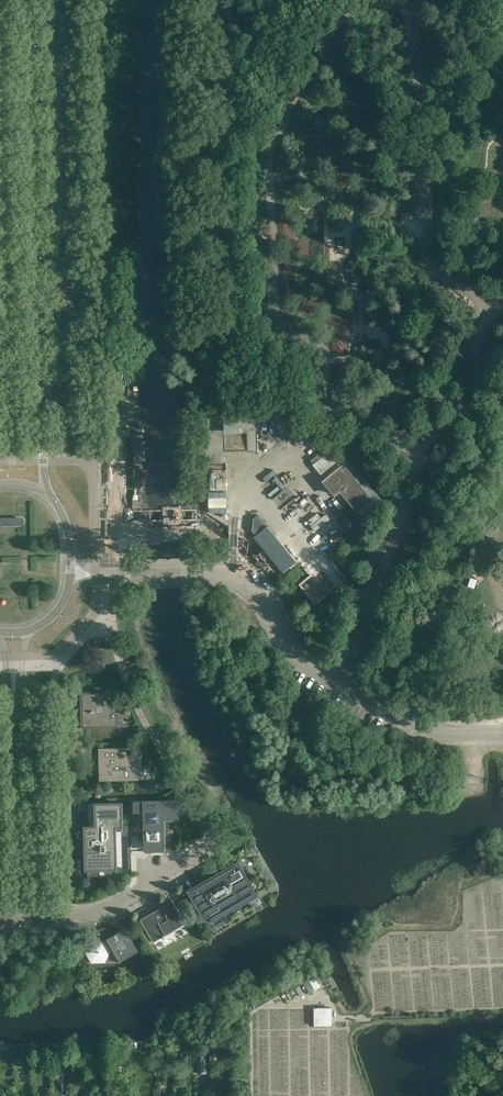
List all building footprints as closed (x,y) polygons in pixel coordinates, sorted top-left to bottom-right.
[(257,175),(257,184),(267,183),(266,175),(257,175)] [(402,213),(402,221),(410,221),(410,213),(402,213)] [(402,228),(402,236),(410,236),(410,228),(402,228)] [(240,434),(239,419),(224,419),(224,434),(240,434)] [(304,454),(314,446),(311,441),(300,449),(304,454)] [(369,503),(340,467),(324,480),(336,495),(341,490),(359,512),(369,503)] [(223,490),(223,481),(210,481),(210,490),(223,490)] [(227,512),(226,492),(208,493),(209,513),(227,512)] [(266,525),(259,515),(253,519),(252,531),(255,534),(266,525)] [(297,562),(268,526),(253,537),(283,574),(297,562)] [(113,715),(112,704),(108,704),(108,693),(82,694),(82,727),(117,726),(117,715),(113,715)] [(139,780),(139,756),(124,756),(124,748),(101,748),(102,781),(139,780)] [(178,800),(143,801),(133,801),(133,813),(143,813),(144,848),(164,848),(163,818),(178,818),(178,801),(179,801),(178,800)] [(85,845),(85,853),(86,870),(88,870),(88,876),(98,875),(98,870),(117,869),(117,831),(123,831),(123,829),(123,827),(122,828),(122,803),(89,804),(90,827),(85,827),(85,845)] [(258,896),(238,861),(192,888),(201,902),(195,905),(204,920),(209,917),(212,923),(225,915),(222,910),(250,894),(253,899),(258,896)] [(185,924),(171,899),(165,903),(166,905),(140,920),(153,942),(185,924)] [(138,951),(125,929),(104,941),(91,941),(85,952),(91,963),(105,962),(107,959),(118,959),(120,962),(138,951)] [(303,983),(309,994),(321,988),(315,977),(303,983)] [(313,1009),(313,1027),(332,1027),(332,1009),(313,1009)] [(210,1046),(211,1064),(220,1064),(220,1046),(210,1046)] [(191,1050),(191,1063),(197,1063),(197,1074),(206,1074),(206,1050),(191,1050)]
